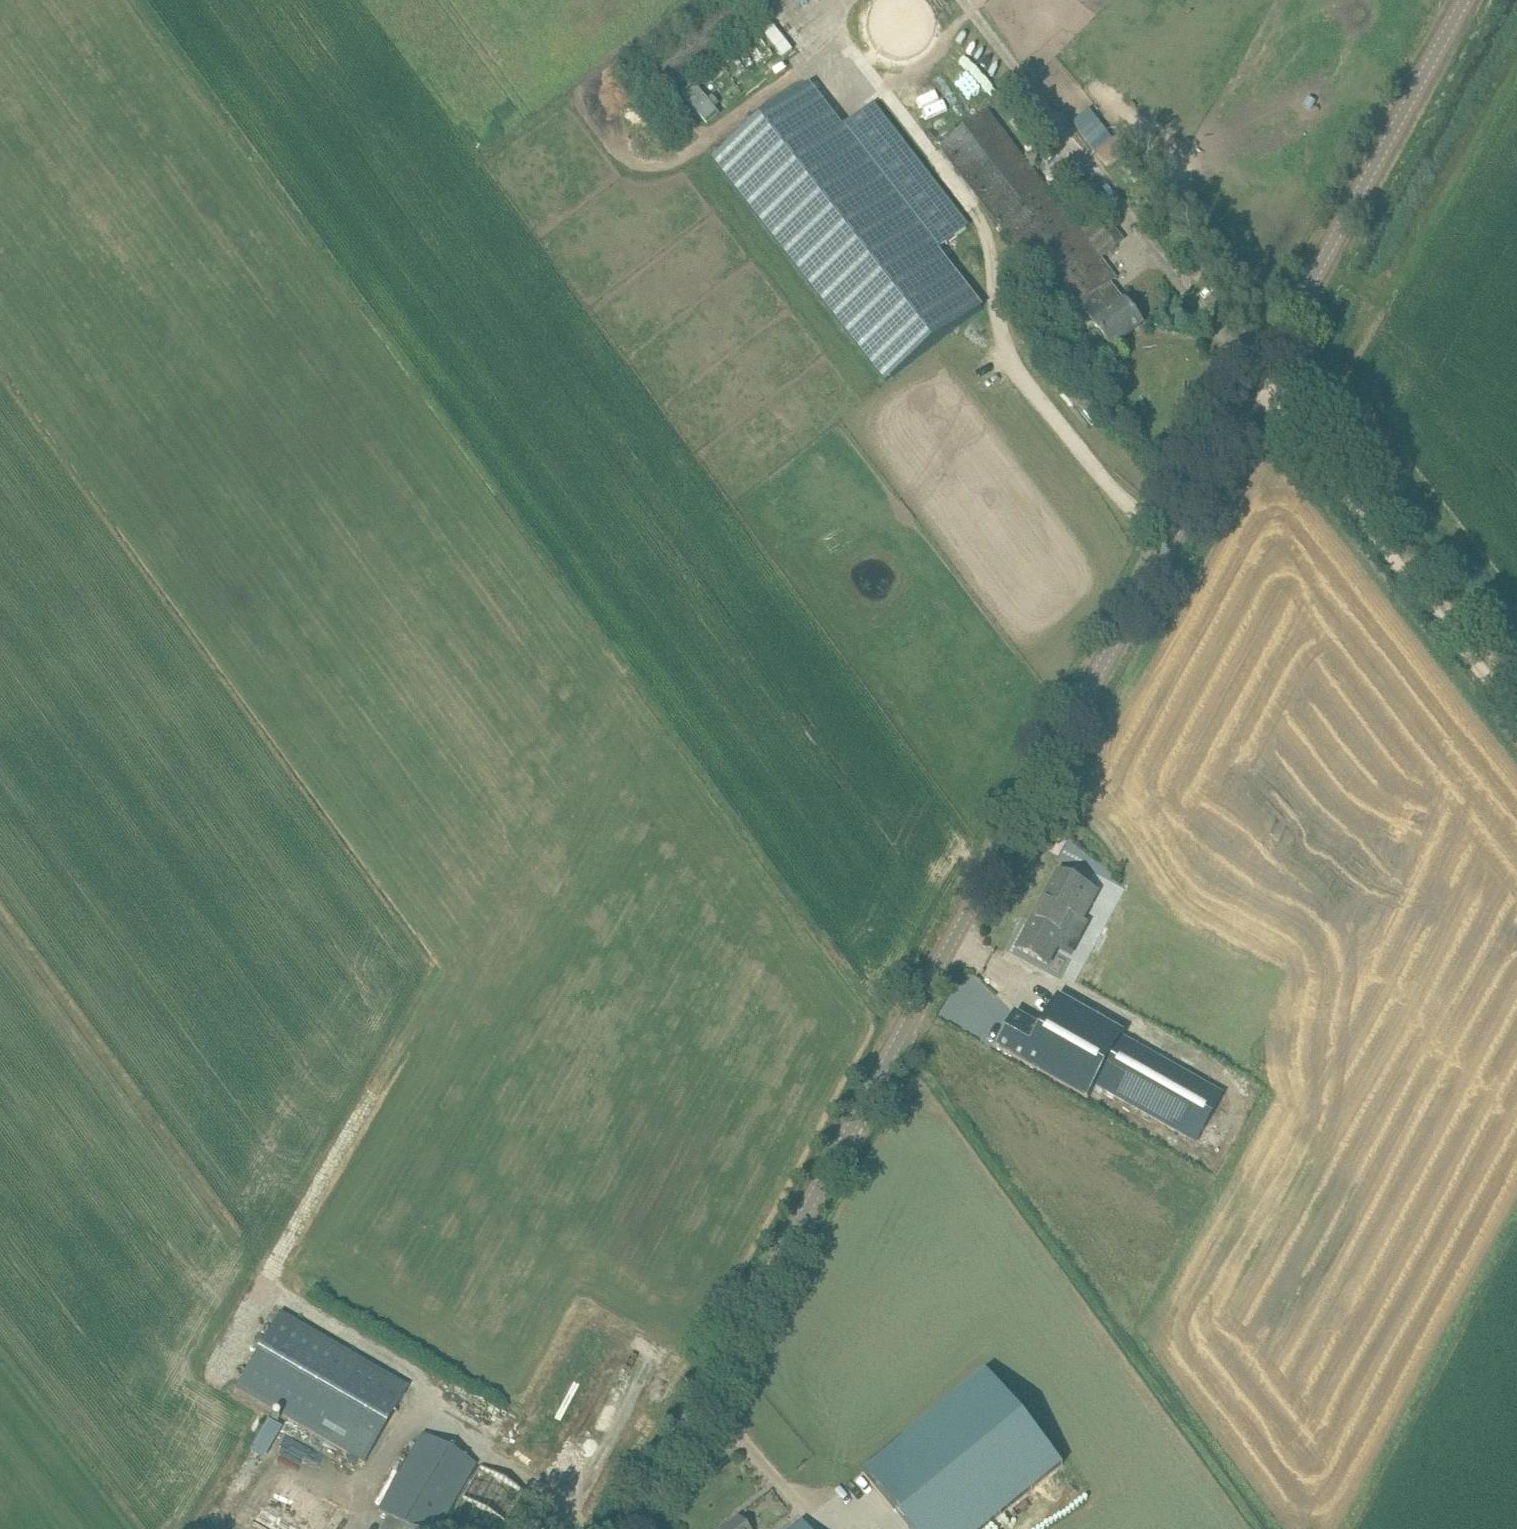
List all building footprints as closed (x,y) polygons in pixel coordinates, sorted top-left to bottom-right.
[(775,20),(683,94),(698,113),(712,101),(718,107),(730,97),(735,104),(800,52),(775,20)] [(810,85),(713,160),(886,382),(982,308),(937,250),(966,228),(898,139),(872,105),(844,127),(810,85)] [(972,124),(940,148),(1069,316),(1081,306),(1100,330),(1112,346),(1142,323),(1125,301),(1111,284),(1116,278),(1099,257),(1093,248),(1104,240),(1095,228),(1091,221),(1083,226),(1079,229),(1050,192),(1029,165),(988,112),(972,124)] [(1060,871),(1018,948),(1046,963),(1072,915),(1080,919),(1096,890),(1060,871)] [(1195,1141),(1222,1093),(1123,1037),(1125,1033),(1058,995),(1040,1026),(1015,1012),(996,1045),(1089,1098),(1096,1084),(1195,1141)] [(281,1310),(235,1389),(364,1463),(410,1385),(281,1310)] [(864,1474),(908,1528),(987,1528),(1063,1467),(988,1373),(864,1474)] [(475,1464),(424,1434),(379,1510),(388,1516),(380,1528),(437,1528),(475,1464)] [(252,1524),(260,1528),(341,1528),(352,1510),(283,1470),(252,1524)] [(738,1518),(725,1528),(747,1528),(738,1518)]
